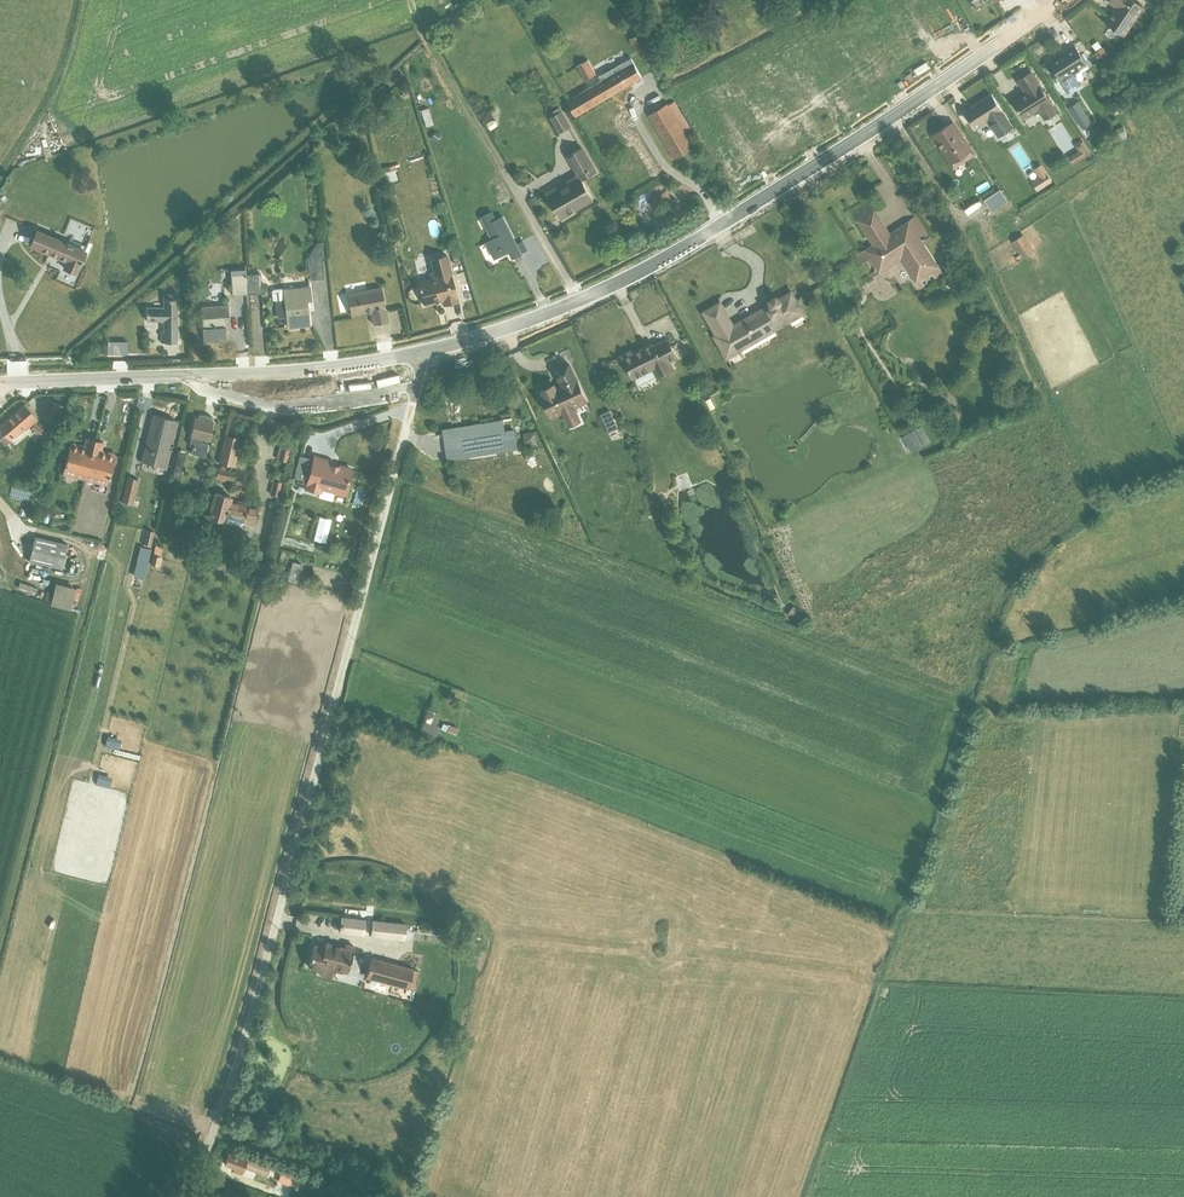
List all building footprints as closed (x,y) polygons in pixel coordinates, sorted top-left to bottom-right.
[(1106,23),(1125,36),(1145,7),(1135,0),(1110,0),(1109,0),(1118,6),(1106,23)] [(616,32),(627,25),(621,15),(610,22),(616,32)] [(640,32),(629,38),(637,52),(648,45),(640,32)] [(1098,40),(1092,45),(1097,51),(1095,53),(1102,61),(1110,55),(1098,40)] [(1075,44),(1048,60),(1069,93),(1081,86),(1074,74),(1081,70),(1083,73),(1090,68),(1075,44)] [(602,80),(568,100),(577,116),(643,77),(632,57),(599,75),(602,80)] [(589,59),(577,65),(585,80),(597,73),(589,59)] [(1026,91),(1013,99),(1025,118),(1029,117),(1039,110),(1045,119),(1054,115),(1053,114),(1057,111),(1032,70),(1018,79),(1026,91)] [(406,84),(401,86),(406,100),(411,98),(406,84)] [(993,94),(965,112),(976,129),(989,121),(999,136),(1014,127),(993,94)] [(668,103),(650,113),(676,157),(693,146),(685,132),(692,128),(675,100),(669,104),(668,103)] [(1078,100),(1069,106),(1082,128),(1092,122),(1078,100)] [(417,127),(425,124),(418,106),(410,108),(417,127)] [(553,115),(551,116),(560,133),(572,125),(563,109),(562,110),(560,106),(551,111),(553,115)] [(429,107),(421,110),(426,126),(434,123),(429,107)] [(495,119),(487,123),(491,129),(496,126),(498,122),(497,120),(495,119)] [(953,121),(933,134),(955,168),(975,155),(953,121)] [(1079,150),(1069,157),(1073,163),(1090,153),(1081,139),(1075,143),(1079,150)] [(577,173),(545,191),(561,218),(594,199),(583,179),(598,170),(584,145),(567,155),(577,173)] [(1039,175),(1032,180),(1038,190),(1053,180),(1041,163),(1034,168),(1039,175)] [(1000,189),(985,199),(993,210),(1008,201),(1000,189)] [(870,200),(852,212),(873,244),(856,254),(862,263),(869,259),(875,267),(876,267),(877,269),(869,275),(871,278),(902,258),(921,289),(945,274),(925,243),(932,238),(931,236),(923,241),(920,236),(928,231),(917,214),(891,232),(870,200)] [(522,253),(516,243),(503,215),(498,218),(493,210),(481,216),(492,238),(487,240),(496,258),(510,250),(514,258),(522,253)] [(36,228),(29,245),(65,260),(62,267),(78,273),(87,245),(70,238),(69,241),(36,228)] [(219,234),(209,238),(212,246),(222,242),(219,234)] [(1024,234),(1012,242),(1023,258),(1035,250),(1024,234)] [(516,243),(522,253),(529,250),(523,240),(516,243)] [(310,255),(307,256),(310,279),(325,277),(322,257),(325,256),(323,241),(317,242),(310,254),(310,255)] [(459,253),(452,255),(455,264),(461,262),(459,253)] [(430,277),(418,280),(425,305),(443,300),(444,305),(459,301),(447,254),(430,258),(433,270),(429,271),(430,277)] [(248,293),(246,273),(246,269),(231,270),(233,293),(248,293)] [(246,273),(248,293),(262,292),(261,272),(246,273)] [(274,288),(272,290),(273,299),(277,299),(279,317),(286,316),(288,326),(310,323),(308,300),(312,299),(310,284),(283,287),(284,289),(282,287),(274,288)] [(382,286),(347,292),(351,314),(371,311),(374,324),(388,321),(382,286)] [(163,307),(147,306),(147,320),(164,320),(163,330),(162,330),(161,342),(177,342),(178,293),(176,293),(176,288),(166,288),(166,292),(164,292),(164,296),(163,307)] [(721,302),(705,311),(717,332),(713,335),(727,359),(807,312),(803,305),(804,303),(801,298),(799,300),(793,289),(780,297),(777,293),(769,298),(769,302),(733,323),(721,302)] [(228,303),(201,305),(204,341),(227,339),(225,315),(229,315),(228,303)] [(632,350),(622,355),(634,378),(636,377),(639,383),(656,375),(657,377),(675,368),(672,361),(678,357),(668,338),(654,345),(653,343),(633,353),(632,350)] [(544,389),(542,390),(545,397),(544,398),(553,418),(563,413),(569,426),(582,419),(577,407),(588,402),(571,364),(556,370),(562,384),(556,387),(555,384),(553,385),(550,384),(545,386),(544,389)] [(52,401),(46,421),(59,425),(66,406),(52,401)] [(0,424),(0,427),(5,433),(0,437),(6,444),(25,428),(26,429),(38,418),(25,403),(0,424)] [(154,414),(142,460),(164,466),(175,419),(154,414)] [(195,417),(190,444),(193,444),(192,453),(205,456),(208,443),(202,442),(202,438),(209,440),(214,421),(212,420),(213,416),(205,414),(204,419),(195,417)] [(474,428),(445,432),(449,459),(519,448),(515,428),(506,429),(504,419),(513,418),(513,417),(473,423),(474,428)] [(36,422),(31,429),(48,441),(53,435),(36,422)] [(474,428),(473,423),(473,422),(444,427),(445,432),(474,428)] [(923,425),(903,435),(912,452),(931,442),(923,425)] [(537,430),(524,432),(526,444),(538,443),(537,430)] [(226,433),(219,462),(235,465),(242,437),(226,433)] [(86,479),(95,439),(87,437),(85,445),(71,442),(63,473),(86,479)] [(95,439),(86,479),(107,484),(115,453),(101,450),(103,441),(95,439)] [(280,443),(277,458),(288,461),(292,446),(280,443)] [(269,444),(255,444),(254,457),(268,457),(269,444)] [(300,454),(292,482),(307,486),(307,487),(322,492),(323,489),(344,494),(352,468),(331,463),(332,460),(315,456),(314,458),(300,454)] [(176,457),(169,484),(179,487),(181,478),(180,477),(181,474),(182,474),(185,459),(176,457)] [(219,466),(216,479),(231,482),(229,491),(239,493),(241,483),(235,481),(237,471),(219,466)] [(128,476),(122,500),(133,503),(139,478),(128,476)] [(273,479),(270,493),(279,495),(282,481),(273,479)] [(198,485),(192,503),(199,505),(204,486),(198,485)] [(214,491),(208,516),(213,517),(212,520),(220,522),(220,519),(242,526),(243,521),(253,524),(258,507),(232,500),(233,496),(214,491)] [(271,500),(269,507),(280,509),(281,502),(271,500)] [(203,520),(199,540),(208,542),(212,522),(203,520)] [(147,528),(143,545),(151,547),(155,530),(147,528)] [(35,535),(29,560),(62,568),(68,543),(35,535)] [(200,549),(196,564),(213,568),(217,553),(200,549)] [(153,554),(151,563),(160,565),(162,556),(153,554)] [(293,561),(288,580),(298,582),(303,564),(293,561)] [(20,581),(18,586),(37,593),(39,587),(20,581)] [(47,590),(45,599),(71,609),(76,587),(56,581),(53,592),(47,590)] [(795,605),(788,613),(800,623),(806,615),(804,613),(806,610),(800,606),(798,608),(795,605)] [(431,709),(423,732),(437,738),(441,726),(437,724),(441,713),(431,709)] [(444,722),(442,728),(457,734),(460,727),(444,722)] [(342,916),(340,931),(364,934),(366,919),(342,916)] [(372,919),(370,936),(405,939),(407,922),(372,919)] [(314,944),(308,965),(321,968),(320,975),(331,978),(333,968),(347,972),(355,944),(345,942),(344,946),(326,942),(325,947),(314,944)] [(372,957),(367,976),(415,988),(419,970),(413,969),(414,967),(372,957)] [(229,1152),(225,1163),(233,1166),(232,1169),(242,1173),(244,1167),(267,1175),(270,1167),(229,1152)] [(312,1182),(288,1173),(284,1184),(308,1193),(312,1182)]
